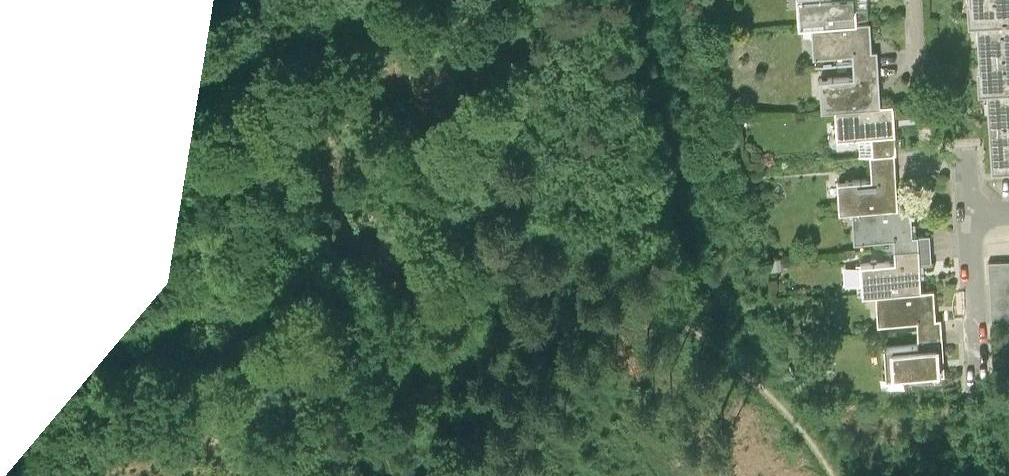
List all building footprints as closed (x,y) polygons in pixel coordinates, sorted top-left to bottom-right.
[(873,11),(872,0),(807,0),(808,13),(818,13),(873,11)] [(1008,7),(1008,0),(976,0),(976,9),(981,8),(1008,7)] [(981,8),(982,29),(976,29),(976,44),(982,44),(984,78),(991,78),(1008,77),(1008,7),(981,8)] [(858,40),(878,39),(877,11),(873,11),(818,13),(818,41),(858,40)] [(878,39),(858,40),(859,65),(826,66),(827,97),(840,96),(885,95),(883,39),(878,39)] [(994,115),(996,157),(1008,157),(1008,77),(991,78),(992,99),(985,99),(986,115),(994,115)] [(885,95),(840,96),(841,126),(876,125),(876,149),(900,149),(898,95),(885,95)] [(901,202),(900,149),(876,149),(877,173),(845,174),(845,204),(857,203),(901,202)] [(901,202),(857,203),(858,233),(896,231),(918,231),(918,212),(902,212),(901,202)] [(935,230),(918,231),(896,231),(897,255),(867,255),(868,286),(883,285),(927,284),(926,257),(936,257),(935,230)] [(859,260),(862,290),(868,289),(865,260),(859,260)] [(990,263),(993,322),(1008,321),(1008,262),(990,263)] [(927,284),(883,285),(884,313),(922,312),(940,311),(940,284),(927,284)] [(947,311),(940,311),(922,312),(923,337),(891,338),(892,369),(948,367),(947,335),(947,311)] [(893,390),(912,389),(912,378),(892,378),(893,390)]
